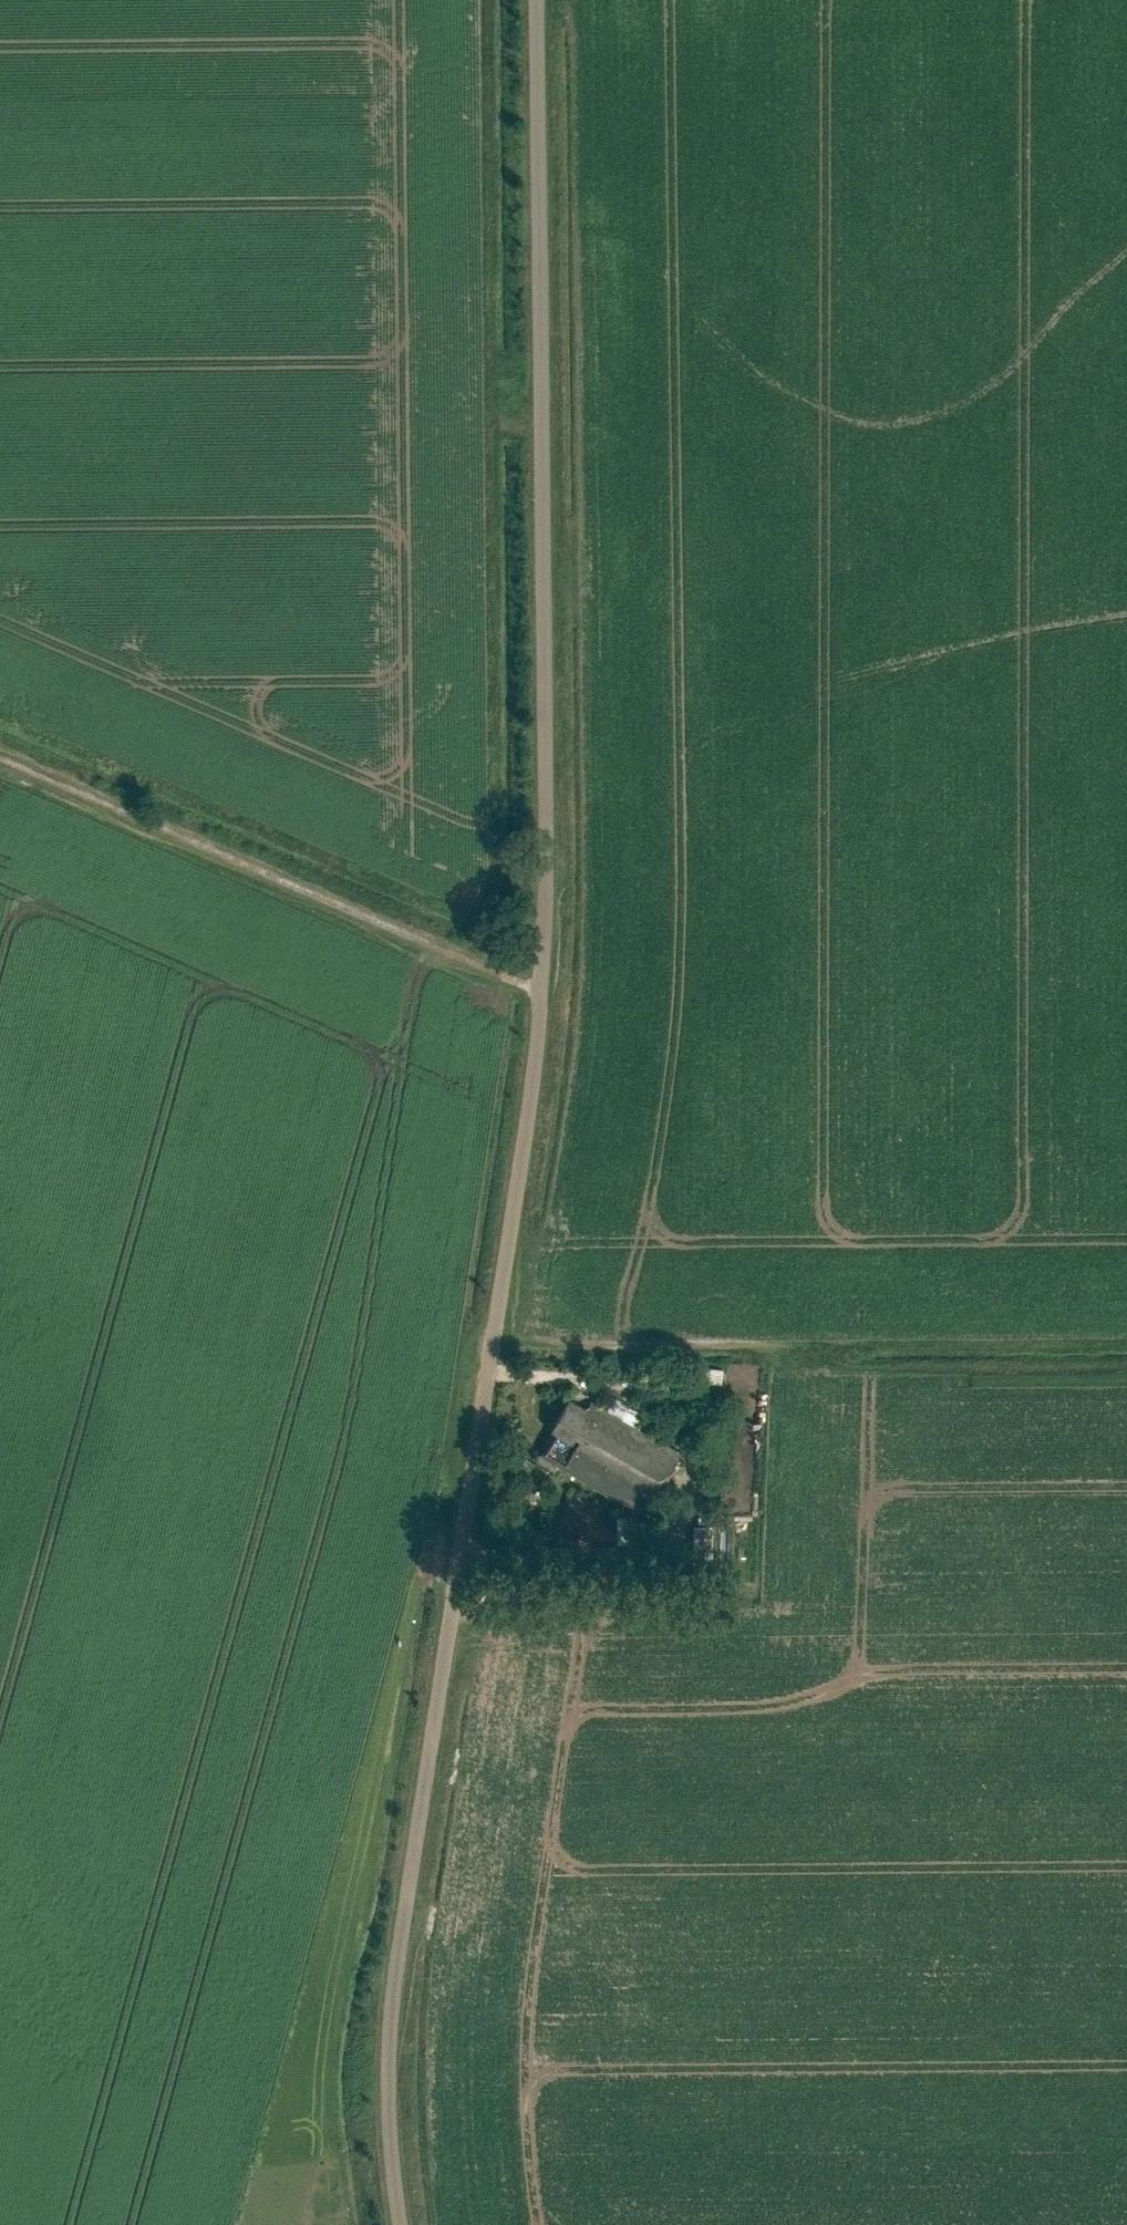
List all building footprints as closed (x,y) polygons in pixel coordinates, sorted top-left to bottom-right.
[(645,1518),(681,1456),(594,1405),(590,1413),(570,1402),(538,1456),(645,1518)]
